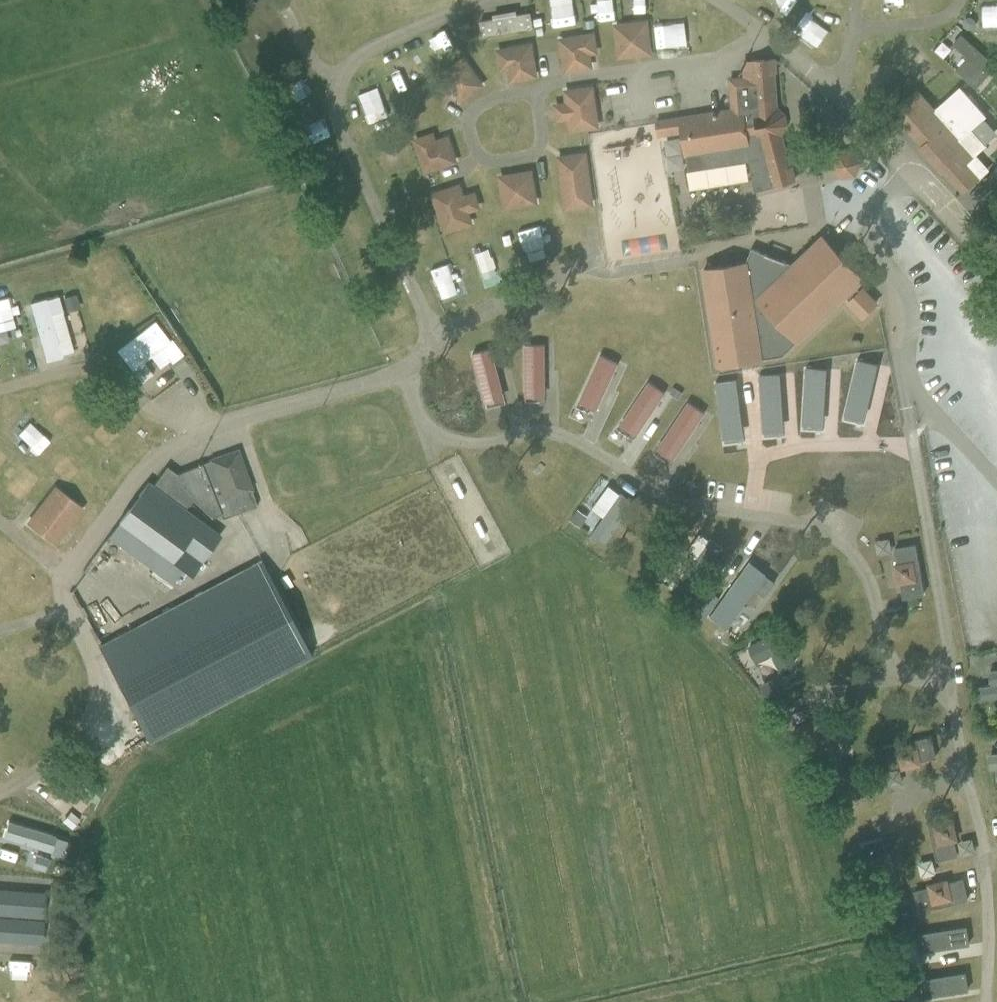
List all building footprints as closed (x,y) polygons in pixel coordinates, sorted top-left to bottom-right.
[(790,0),(766,0),(765,1),(786,9),(790,0)] [(977,25),(996,25),(996,5),(978,5),(977,25)] [(551,12),(557,28),(575,22),(569,6),(551,12)] [(482,38),(533,29),(530,12),(516,14),(516,10),(492,14),(493,18),(479,21),(482,38)] [(618,28),(621,52),(644,49),(641,25),(618,28)] [(961,33),(953,41),(947,35),(934,48),(974,86),(994,64),(961,33)] [(584,37),(561,41),(566,71),(589,67),(584,37)] [(898,61),(921,85),(938,69),(915,45),(898,61)] [(529,46),(505,50),(509,70),(511,80),(535,75),(529,46)] [(775,187),(775,185),(794,180),(791,168),(783,134),(788,125),(786,114),(779,107),(775,71),(774,59),(751,61),(742,62),(743,77),(728,78),(730,110),(680,119),(684,138),(687,156),(689,170),(749,161),(753,192),(775,187)] [(463,61),(443,75),(455,92),(461,100),(480,86),(463,61)] [(402,94),(421,83),(409,64),(391,75),(402,94)] [(353,100),(360,117),(375,110),(377,115),(395,108),(386,86),(353,100)] [(916,91),(893,112),(942,167),(941,168),(962,191),(977,177),(987,168),(974,154),(985,145),(970,129),(982,118),(985,115),(961,88),(935,111),(916,91)] [(591,89),(567,92),(568,101),(570,117),(572,128),(596,124),(591,89)] [(447,139),(419,148),(427,171),(455,161),(447,139)] [(851,146),(829,161),(842,180),(864,166),(851,146)] [(585,165),(559,168),(565,208),(591,204),(585,165)] [(981,199),(990,209),(996,203),(996,166),(983,178),(993,188),(981,199)] [(531,182),(503,187),(506,206),(534,202),(531,182)] [(459,189),(436,196),(447,230),(470,223),(467,214),(462,199),(459,189)] [(516,259),(537,257),(535,236),(514,239),(516,259)] [(793,265),(786,262),(786,261),(783,260),(782,261),(779,260),(767,255),(768,254),(765,253),(765,254),(756,251),(751,249),(746,262),(704,269),(719,366),(782,356),(845,296),(846,297),(849,301),(848,302),(862,317),(876,304),(862,289),(860,291),(855,286),(862,279),(844,260),(822,237),(793,265)] [(439,303),(461,294),(449,262),(427,270),(439,303)] [(60,295),(31,301),(43,359),(72,353),(60,295)] [(74,296),(62,299),(65,309),(77,305),(74,296)] [(170,363),(147,331),(114,356),(130,376),(149,362),(157,373),(170,363)] [(546,397),(545,343),(522,343),(523,397),(546,397)] [(490,347),(469,352),(483,403),(504,398),(490,347)] [(598,353),(577,401),(597,410),(618,362),(598,353)] [(181,355),(171,363),(170,363),(181,378),(192,370),(181,355)] [(618,425),(636,436),(664,392),(646,380),(618,425)] [(682,393),(674,387),(669,393),(678,399),(682,393)] [(654,448),(673,460),(704,412),(686,400),(654,448)] [(109,537),(172,584),(182,571),(191,577),(221,536),(185,508),(193,500),(212,517),(220,514),(223,518),(257,507),(251,490),(253,489),(238,449),(209,460),(209,461),(177,474),(167,467),(153,485),(149,481),(109,537)] [(665,455),(647,454),(646,477),(664,478),(665,455)] [(608,491),(598,506),(616,520),(633,496),(619,487),(622,483),(612,475),(603,488),(608,491)] [(55,490),(34,517),(59,536),(80,509),(55,490)] [(576,512),(570,521),(579,527),(585,519),(576,512)] [(891,561),(895,582),(899,582),(901,596),(923,593),(914,543),(893,546),(895,560),(891,561)] [(98,645),(149,741),(311,655),(260,559),(98,645)] [(672,579),(668,585),(673,589),(678,583),(672,579)] [(719,598),(708,590),(694,609),(705,617),(719,598)] [(773,653),(781,669),(797,661),(781,629),(749,645),(757,661),(773,653)] [(974,671),(977,699),(996,697),(996,669),(974,671)] [(771,678),(759,684),(767,700),(779,694),(771,678)] [(836,745),(822,715),(795,727),(808,757),(836,745)] [(936,758),(931,736),(880,747),(885,769),(899,766),(900,770),(921,766),(920,762),(936,758)] [(825,752),(811,758),(816,770),(830,765),(825,752)] [(989,769),(996,768),(996,753),(988,754),(989,769)] [(954,842),(958,841),(953,819),(950,820),(946,805),(924,810),(936,861),(957,856),(954,842)] [(63,822),(72,829),(79,820),(70,813),(63,822)] [(895,872),(889,851),(885,852),(881,838),(860,844),(875,893),(896,887),(891,873),(895,872)] [(44,872),(48,859),(36,856),(32,869),(44,872)] [(962,879),(948,882),(947,879),(926,884),(927,888),(913,891),(918,912),(968,900),(962,879)] [(44,916),(46,892),(0,889),(0,914),(44,916)] [(42,944),(44,920),(0,917),(0,941),(42,944)] [(900,939),(915,937),(913,924),(898,926),(900,939)] [(903,984),(914,983),(912,972),(901,974),(903,984)]
